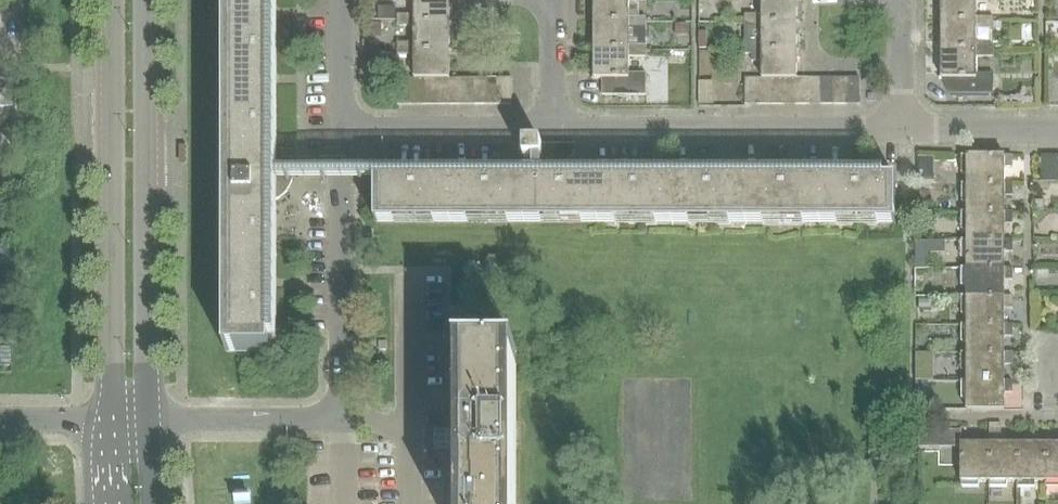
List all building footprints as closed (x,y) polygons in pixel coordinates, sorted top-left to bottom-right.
[(227,352),(270,353),(270,347),(276,347),(276,200),(279,198),(284,195),(287,191),(276,181),(276,179),(276,173),(276,0),(226,0),(227,352)] [(413,15),(415,15),(415,22),(449,22),(449,0),(413,0),(413,15)] [(594,22),(628,22),(628,29),(646,29),(646,18),(629,18),(629,1),(629,0),(594,0),(594,22)] [(762,15),(762,22),(797,22),(797,0),(762,0),(762,15)] [(942,22),(977,22),(977,29),(994,29),(994,27),(994,18),(977,18),(977,1),(977,0),(942,0),(942,22)] [(415,15),(413,15),(397,15),(397,26),(414,26),(414,43),(415,43),(415,50),(449,50),(449,22),(415,22),(415,15)] [(762,15),(762,16),(745,16),(745,26),(762,26),(762,43),(762,50),(797,50),(797,22),(762,22),(762,15)] [(645,46),(646,29),(628,29),(628,22),(594,22),(594,50),(628,50),(628,57),(629,57),(646,57),(646,46),(645,46)] [(942,22),(942,50),(977,50),(977,57),(994,57),(994,46),(977,46),(977,29),(977,22),(942,22)] [(365,37),(382,37),(382,24),(365,24),(365,37)] [(687,35),(687,24),(676,25),(676,35),(687,35)] [(415,43),(414,43),(397,43),(397,55),(414,55),(414,79),(423,79),(436,79),(448,79),(449,79),(449,50),(415,50),(415,43)] [(762,43),(762,44),(745,44),(745,54),(762,54),(762,78),(771,78),(783,78),(797,78),(797,50),(762,50),(762,43)] [(602,96),(646,96),(646,74),(629,74),(629,57),(628,57),(628,50),(594,50),(593,79),(601,79),(602,96)] [(977,50),(942,50),(942,79),(949,79),(949,95),(993,95),(993,86),(994,86),(994,74),(977,74),(977,57),(977,50)] [(745,104),(758,104),(758,78),(745,78),(745,104)] [(758,104),(771,105),(771,78),(762,78),(758,78),(758,104)] [(771,105),(783,105),(783,78),(771,78),(771,105)] [(796,105),(796,79),(797,79),(797,78),(783,78),(783,105),(796,105)] [(797,79),(796,79),(796,105),(808,105),(808,78),(797,78),(797,79)] [(808,105),(821,105),(821,78),(808,78),(808,105)] [(821,105),(834,105),(834,78),(821,78),(821,105)] [(834,105),(847,105),(847,79),(834,78),(834,105)] [(13,104),(13,79),(0,79),(0,104),(13,104)] [(397,79),(397,80),(397,105),(411,105),(410,79),(397,79)] [(423,105),(423,96),(423,79),(414,79),(410,79),(411,105),(423,105)] [(436,105),(436,96),(436,79),(423,79),(423,96),(423,105),(436,105)] [(436,79),(436,96),(436,105),(448,105),(448,79),(436,79)] [(456,79),(449,79),(448,79),(448,105),(460,105),(460,79),(456,79)] [(460,105),(473,105),(473,79),(460,79),(460,105)] [(486,105),(486,96),(486,79),(473,79),(473,105),(486,105)] [(498,105),(498,96),(498,79),(486,79),(486,96),(486,105),(498,105)] [(498,79),(498,96),(498,105),(512,105),(512,79),(498,79)] [(860,79),(847,79),(847,105),(860,105),(860,79)] [(713,82),(713,81),(699,81),(698,81),(698,106),(714,106),(713,82)] [(525,161),(541,161),(542,161),(548,164),(556,165),(561,165),(567,162),(567,146),(525,146),(525,161)] [(1054,183),(1054,155),(1041,155),(1041,183),(1054,183)] [(1011,156),(961,156),(961,173),(967,173),(967,184),(1004,184),(1004,167),(1011,167),(1011,156)] [(919,158),(919,174),(934,174),(934,158),(919,158)] [(884,180),(884,173),(377,173),(377,180),(377,224),(895,223),(895,180),(884,180)] [(1004,184),(967,184),(961,184),(961,203),(967,203),(967,213),(1004,212),(1004,195),(1011,195),(1011,184),(1004,184)] [(1004,212),(967,213),(961,213),(961,231),(966,231),(966,241),(1004,241),(1004,223),(1011,223),(1011,212),(1004,212)] [(1011,241),(1004,241),(966,241),(961,241),(961,259),(966,259),(966,269),(1004,269),(1004,252),(1011,252),(1011,241)] [(931,253),(931,242),(915,242),(915,269),(931,269),(931,253)] [(966,287),(966,297),(1004,297),(1004,280),(1011,280),(1011,269),(1004,269),(966,269),(961,269),(961,287),(966,287)] [(935,284),(917,284),(917,295),(935,295),(935,284)] [(1004,297),(966,297),(961,297),(961,315),(967,315),(967,325),(1004,325),(1004,308),(1011,308),(1011,297),(1004,297)] [(919,310),(931,310),(930,299),(919,299),(919,310)] [(1011,325),(1004,325),(967,325),(961,325),(961,343),(966,343),(966,354),(1004,353),(1004,336),(1011,336),(1011,325)] [(10,368),(10,349),(0,349),(0,368),(10,368)] [(516,352),(460,352),(461,430),(460,430),(460,441),(460,452),(461,452),(461,503),(516,503),(516,352)] [(966,371),(966,382),(1004,382),(1004,364),(1011,364),(1011,353),(1004,353),(966,354),(961,354),(961,371),(966,371)] [(933,381),(934,371),(916,371),(916,381),(933,381)] [(966,399),(966,410),(1004,410),(1004,392),(1011,392),(1011,382),(1004,382),(966,382),(961,382),(961,399),(966,399)] [(450,430),(440,430),(440,441),(440,451),(450,452),(460,452),(460,441),(460,430),(450,430)] [(939,447),(939,431),(921,431),(919,431),(919,447),(921,447),(939,447)] [(1016,481),(1016,444),(1000,444),(1000,436),(988,436),(987,444),(987,482),(987,487),(1005,487),(1005,481),(1016,481)] [(1044,481),(1044,444),(1028,444),(1028,436),(1016,436),(1016,444),(1016,481),(1016,487),(1034,487),(1034,481),(1044,481)] [(1056,444),(1056,436),(1044,436),(1044,444),(1044,481),(1044,487),(1057,487),(1057,444),(1056,444)] [(987,482),(987,444),(972,444),(972,437),(960,437),(960,488),(978,488),(978,482),(987,482)]
